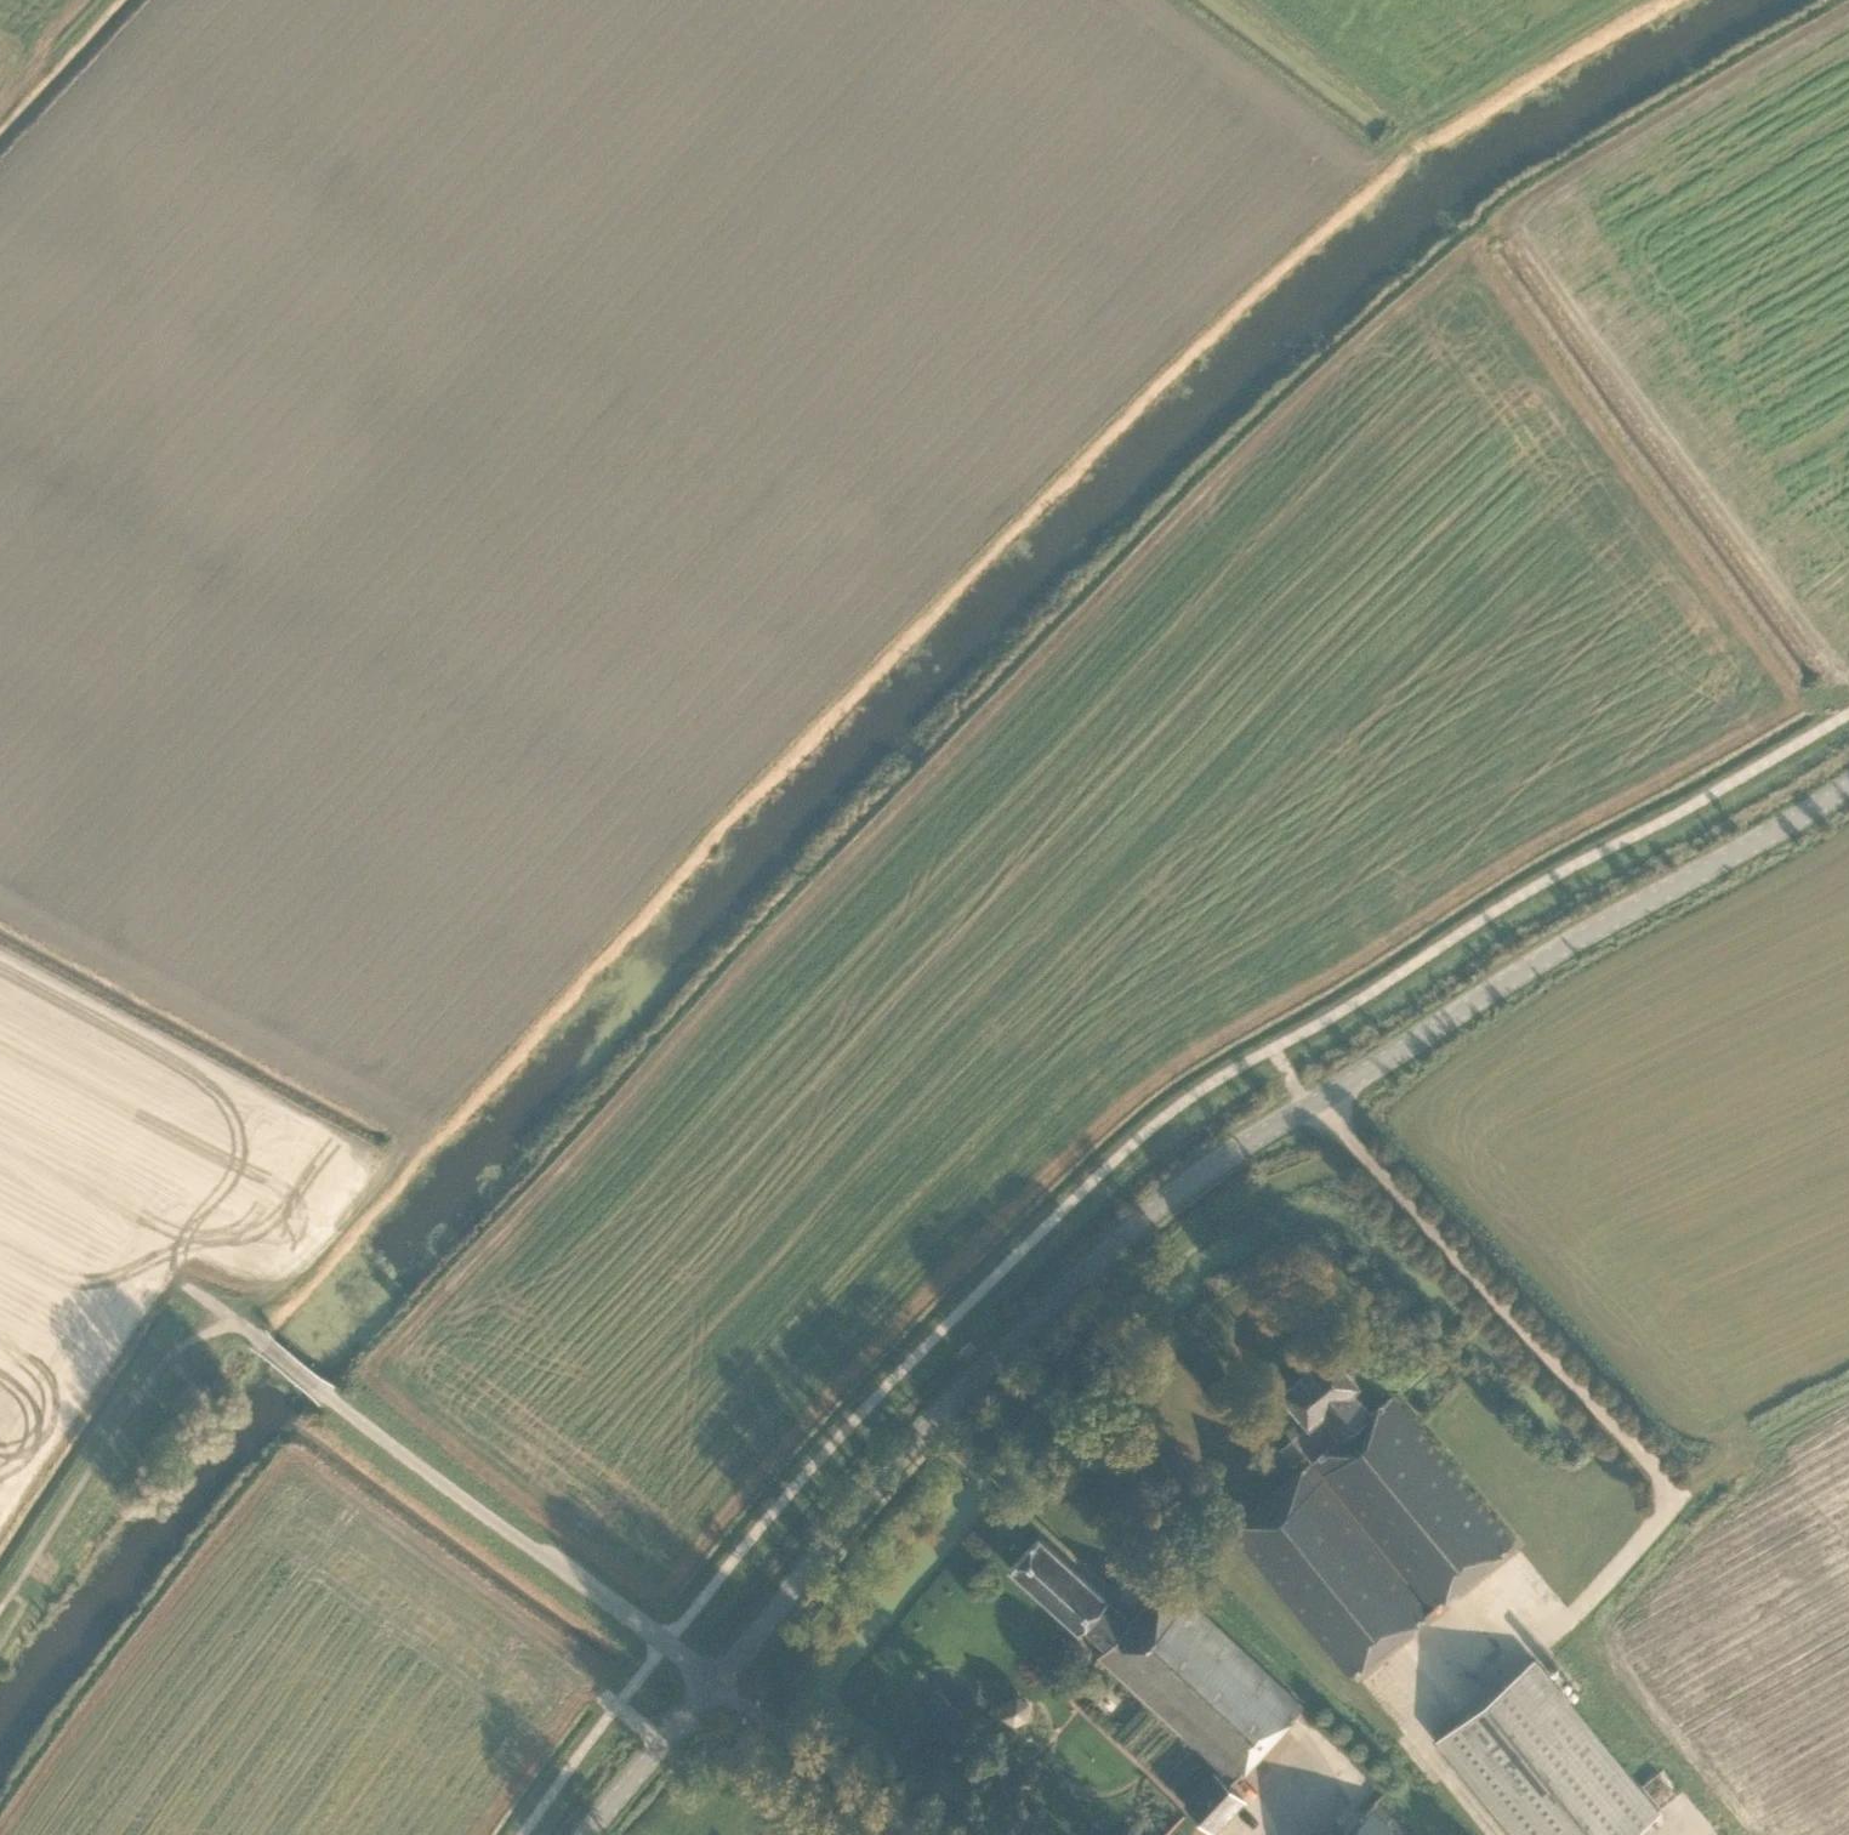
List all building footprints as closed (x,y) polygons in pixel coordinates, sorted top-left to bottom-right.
[(1361,1382),(1334,1349),(1284,1390),(1311,1422),(1324,1411),(1343,1434),(1231,1527),(1352,1674),(1514,1540),(1393,1393),(1371,1411),(1352,1389),(1361,1382)] [(1132,1619),(1040,1535),(1012,1565),(1080,1628),(1084,1624),(1108,1646),(1100,1654),(1221,1765),(1187,1801),(1216,1828),(1245,1796),(1232,1783),(1305,1703),(1170,1579),(1132,1619)] [(1153,1563),(1145,1556),(1134,1569),(1142,1576),(1153,1563)] [(1535,1656),(1436,1737),(1516,1834),(1629,1834),(1661,1809),(1535,1656)] [(1030,1698),(1018,1689),(1004,1697),(1005,1713),(1015,1720),(1028,1712),(1030,1698)] [(1125,1737),(1152,1766),(1184,1737),(1157,1708),(1125,1737)] [(1376,1799),(1341,1834),(1412,1834),(1376,1799)]
